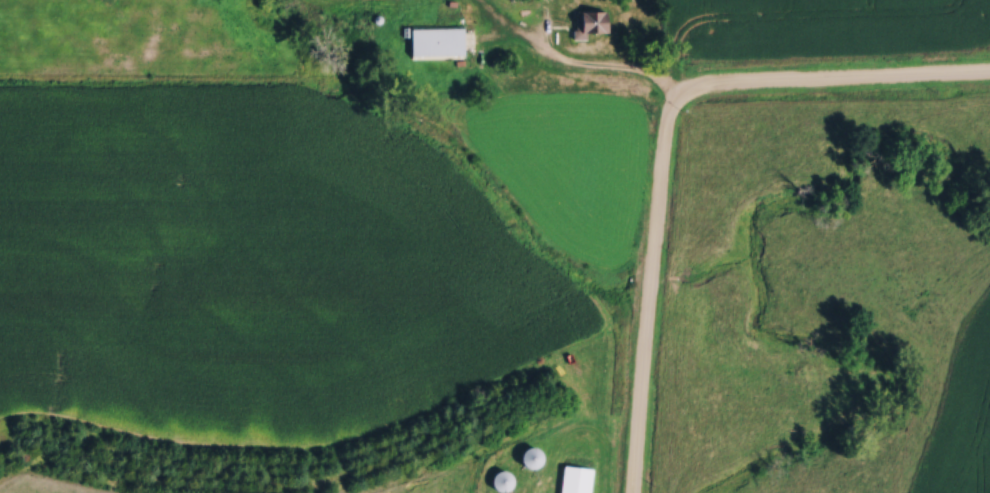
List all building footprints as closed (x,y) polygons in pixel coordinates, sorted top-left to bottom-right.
[(605,9),(570,9),(570,37),(584,37),(584,31),(605,31),(605,9)] [(458,25),(405,25),(405,53),(458,53),(458,25)] [(537,461),(531,444),(515,450),(522,467),(537,461)] [(559,464),(555,492),(586,492),(589,467),(559,464)] [(487,483),(499,491),(508,476),(495,468),(487,483)]
